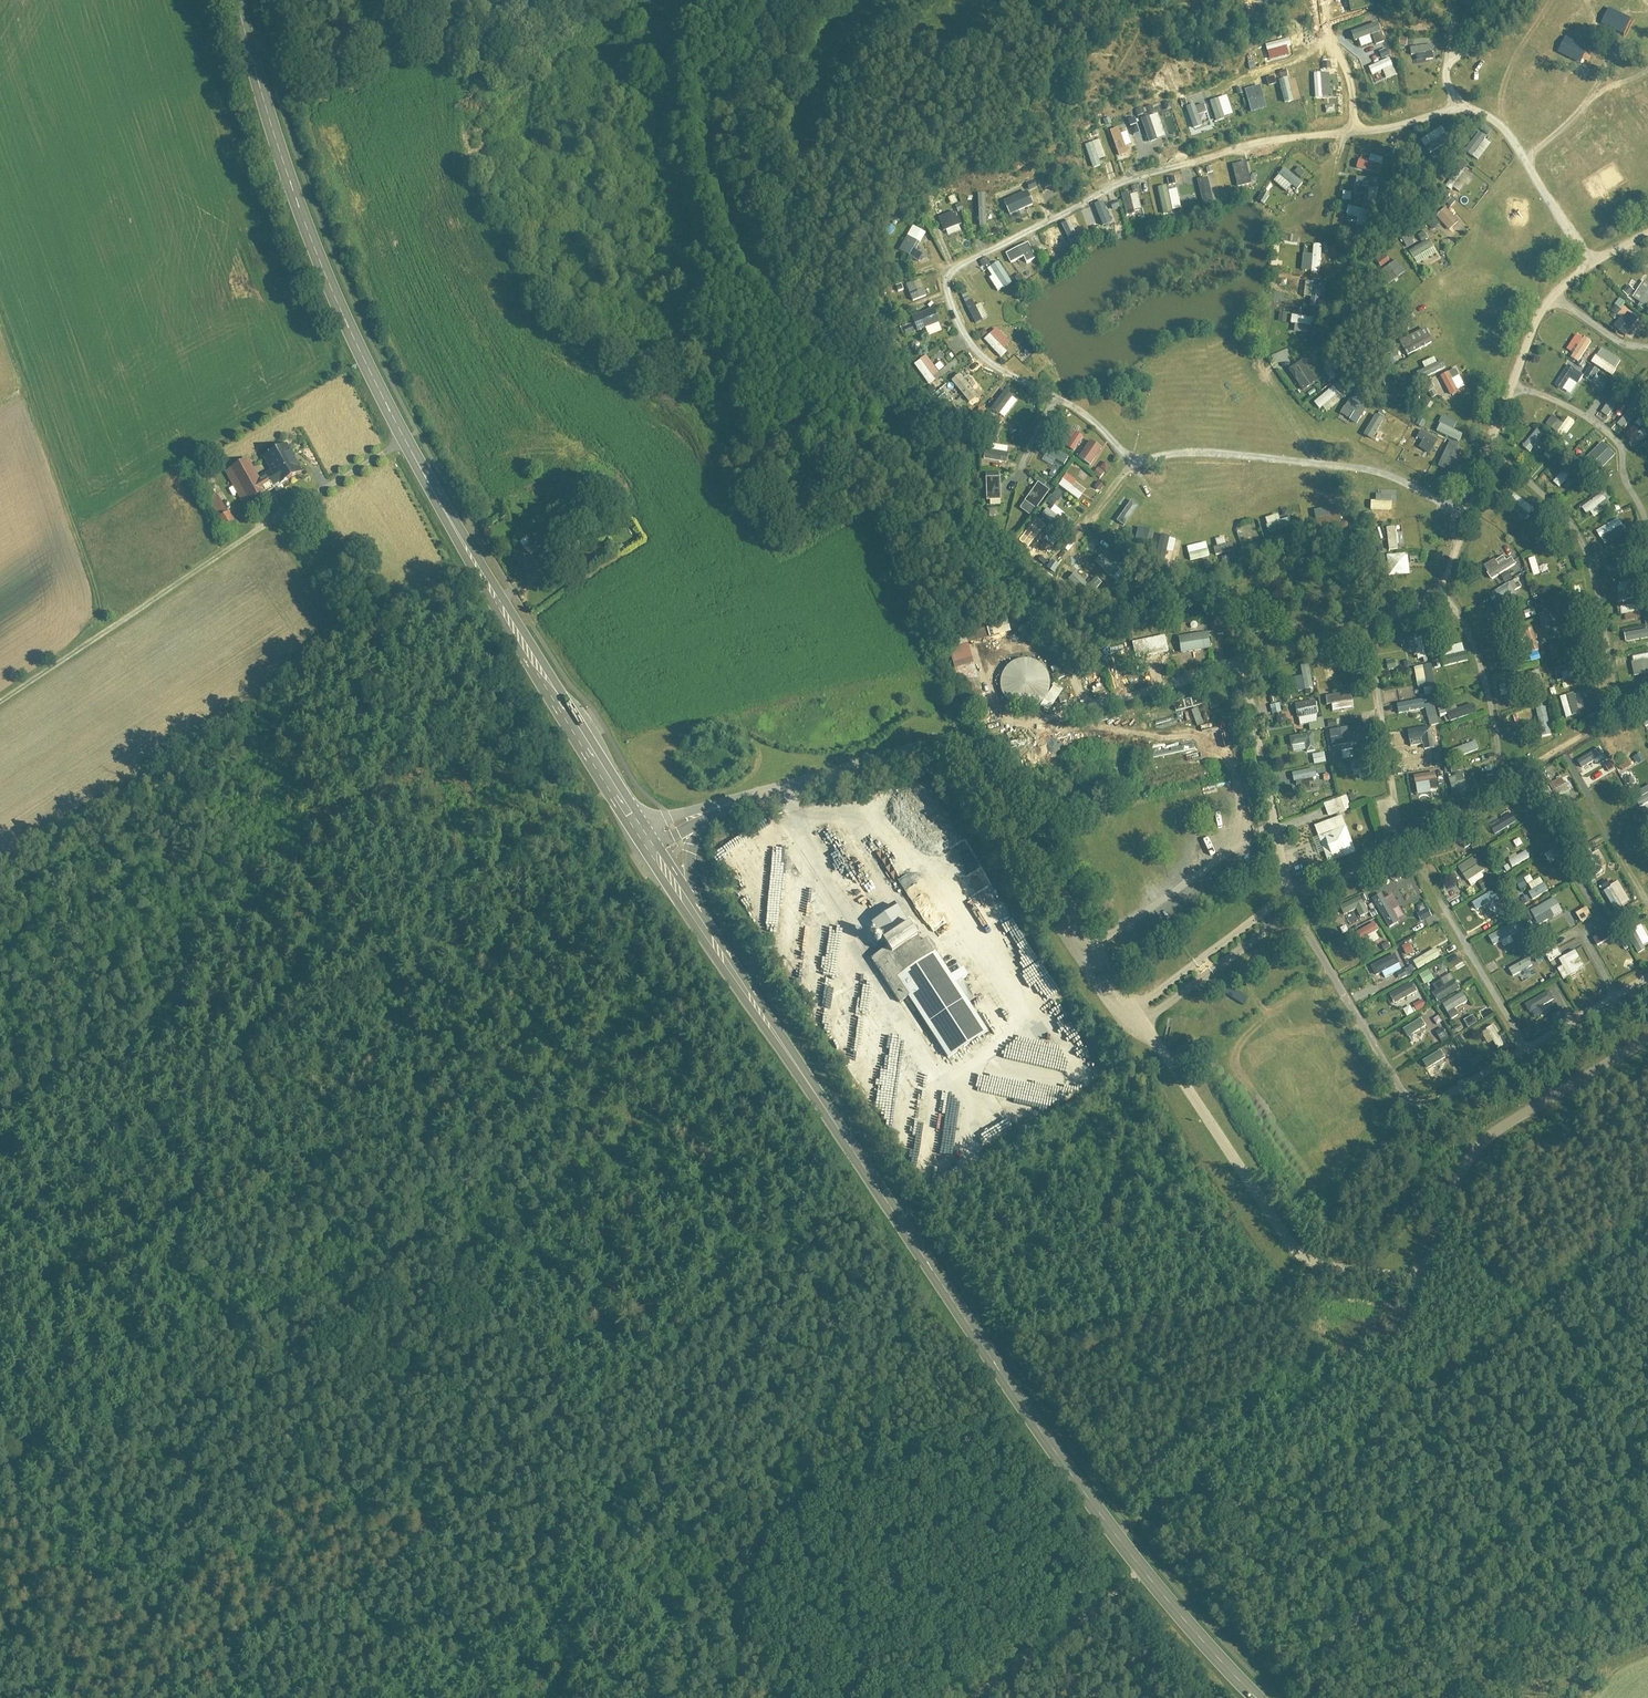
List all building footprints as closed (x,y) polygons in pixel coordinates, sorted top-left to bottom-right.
[(292,441),(266,456),(285,487),(311,472),(292,441)] [(248,461),(226,474),(244,505),(267,493),(248,461)] [(518,555),(530,573),(564,548),(552,531),(518,555)] [(979,690),(964,632),(945,637),(959,695),(979,690)] [(1161,637),(1128,644),(1132,662),(1165,655),(1161,637)] [(1001,672),(998,688),(1001,696),(1009,705),(1023,709),(1036,705),(1046,694),(1047,678),(1038,664),(1025,659),(1010,662),(1001,672)] [(1338,815),(1312,826),(1327,864),(1354,853),(1338,815)] [(960,967),(947,975),(923,937),(911,945),(897,923),(872,939),(946,1059),(968,1046),(959,1032),(975,1022),(953,987),(967,978),(960,967)]
